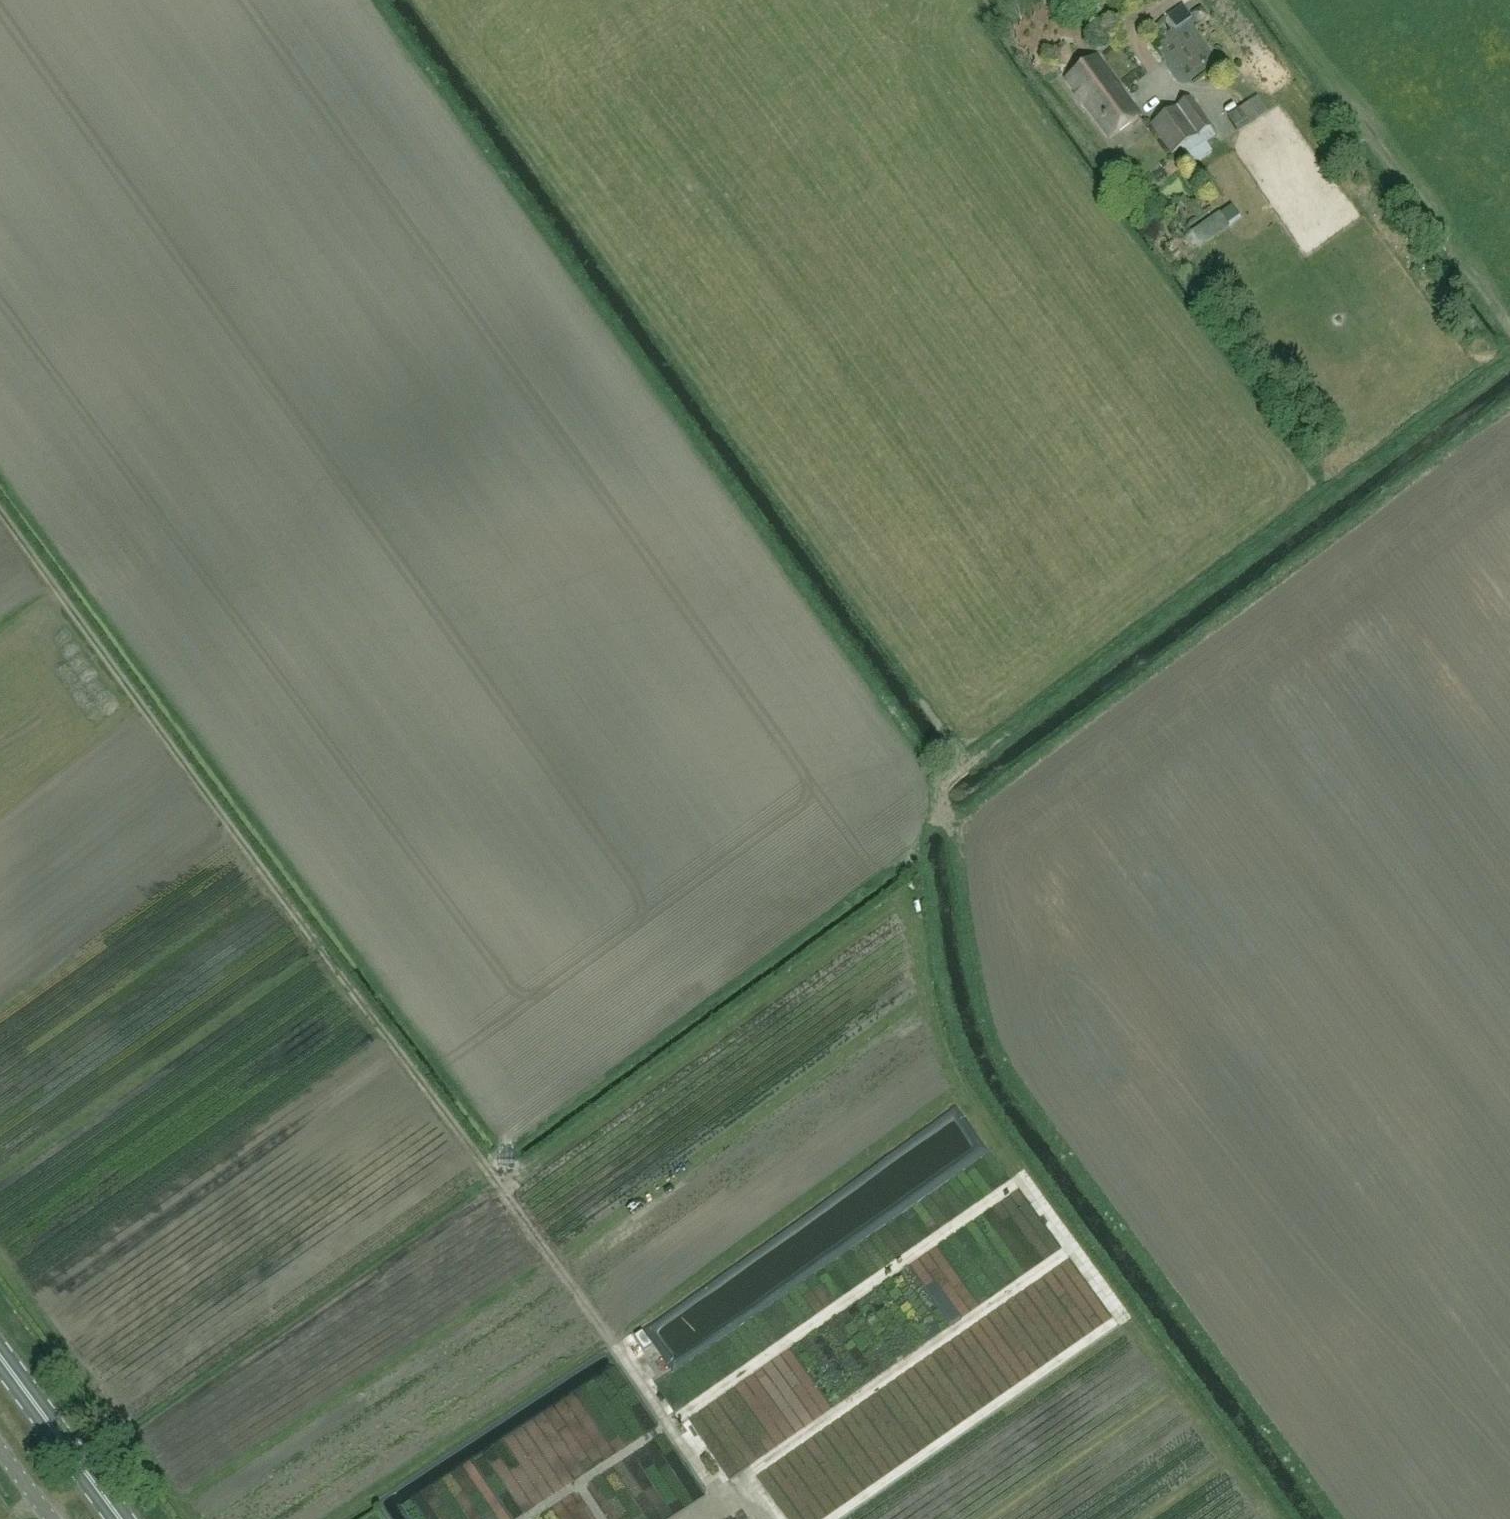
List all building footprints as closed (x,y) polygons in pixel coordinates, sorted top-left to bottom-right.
[(1173,42),(1185,69),(1206,59),(1194,33),(1173,42)] [(1110,139),(1140,117),(1097,58),(1067,80),(1110,139)] [(1226,63),(1212,71),(1218,83),(1232,75),(1226,63)] [(1171,154),(1211,125),(1191,97),(1150,125),(1171,154)] [(1249,123),(1264,116),(1258,103),(1243,110),(1249,123)] [(1220,212),(1184,237),(1194,251),(1229,226),(1220,212)]
